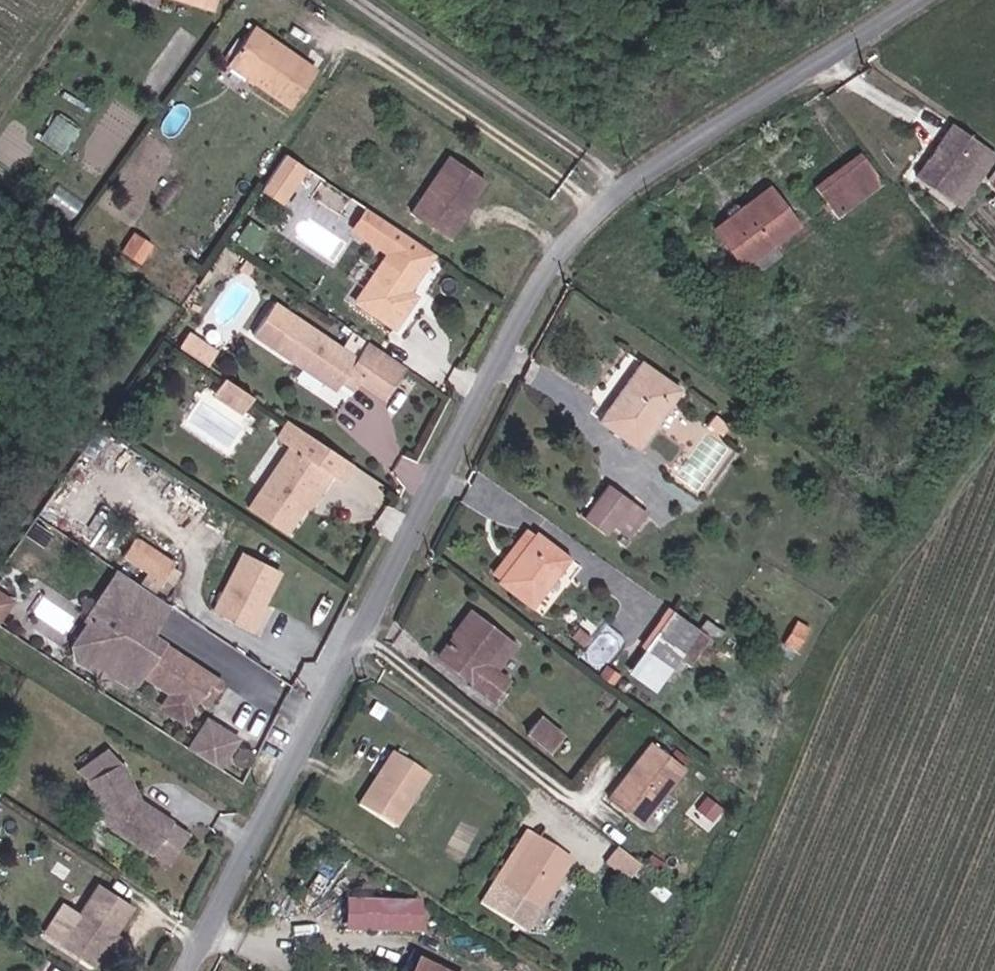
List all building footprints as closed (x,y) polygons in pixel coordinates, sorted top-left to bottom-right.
[(226,63),(289,108),(315,71),(252,26),(226,63)] [(49,139),(63,149),(74,133),(55,120),(44,136),(49,139)] [(994,154),(951,124),(914,177),(945,199),(954,187),(966,195),(994,154)] [(57,157),(63,149),(49,139),(43,147),(57,157)] [(284,149),(259,186),(282,202),(307,164),(284,149)] [(861,155),(815,190),(834,215),(880,180),(861,155)] [(447,240),(464,215),(460,213),(482,180),(448,157),(409,214),(447,240)] [(713,227),(742,267),(797,226),(768,187),(713,227)] [(954,187),(945,199),(958,208),(966,195),(954,187)] [(414,296),(407,291),(433,253),(366,208),(353,228),(388,252),(355,301),(394,327),(414,296)] [(121,251),(138,263),(150,246),(133,234),(121,251)] [(253,335),(269,346),(289,315),(273,304),(253,335)] [(335,390),(341,381),(350,367),(363,376),(360,380),(386,398),(407,367),(366,340),(355,358),(289,315),(269,346),(335,390)] [(206,364),(218,350),(191,327),(179,341),(206,364)] [(598,420),(638,448),(679,390),(640,361),(598,420)] [(353,390),(360,380),(363,376),(350,367),(341,381),(353,390)] [(243,411),(253,397),(224,377),(214,392),(243,411)] [(721,434),(727,426),(714,416),(708,423),(721,434)] [(317,484),(322,487),(332,473),(340,478),(351,462),(288,420),(276,437),(291,446),(248,509),(284,533),(302,506),(317,484)] [(308,509),(322,487),(317,484),(302,506),(308,509)] [(585,517),(606,533),(612,525),(628,536),(644,514),(608,486),(585,517)] [(491,573),(500,580),(534,536),(525,529),(491,573)] [(536,533),(534,536),(500,580),(498,582),(530,607),(568,558),(536,533)] [(120,554),(159,580),(170,563),(131,537),(120,554)] [(211,611),(248,630),(279,572),(242,552),(211,611)] [(6,576),(14,582),(15,583),(22,573),(11,565),(4,575),(6,576)] [(199,698),(213,677),(149,634),(127,620),(147,590),(118,571),(81,627),(84,629),(99,638),(101,652),(118,663),(114,676),(125,683),(133,681),(138,673),(192,708),(199,698)] [(6,576),(0,584),(0,603),(14,582),(6,576)] [(168,605),(147,590),(127,620),(149,634),(168,605)] [(672,672),(701,631),(666,607),(637,647),(672,672)] [(437,657),(441,660),(476,614),(471,612),(437,657)] [(470,683),(492,700),(508,679),(495,669),(515,644),(476,614),(441,660),(470,683)] [(783,645),(796,653),(810,629),(796,622),(783,645)] [(584,646),(590,637),(578,627),(571,636),(584,646)] [(99,638),(84,629),(70,651),(73,667),(101,686),(111,674),(118,663),(101,652),(99,638)] [(599,677),(611,685),(619,675),(607,666),(599,677)] [(221,682),(213,677),(199,698),(207,703),(221,682)] [(487,706),(492,700),(470,683),(466,688),(487,706)] [(548,752),(551,748),(559,738),(563,734),(541,716),(527,734),(548,752)] [(196,754),(202,758),(217,735),(238,748),(222,772),(229,776),(248,746),(215,725),(196,754)] [(202,758),(222,772),(238,748),(217,735),(202,758)] [(559,738),(551,748),(560,756),(568,746),(559,738)] [(607,799),(640,824),(684,768),(651,742),(607,799)] [(88,778),(113,825),(153,852),(175,821),(143,800),(120,760),(105,743),(81,772),(88,778)] [(358,805),(393,828),(428,775),(393,752),(358,805)] [(175,821),(153,852),(168,862),(190,830),(175,821)] [(526,830),(493,881),(479,903),(525,932),(571,859),(526,830)] [(631,879),(641,866),(618,848),(608,861),(631,879)] [(62,944),(95,965),(135,905),(102,884),(62,944)] [(417,929),(418,895),(341,893),(341,927),(417,929)] [(415,962),(408,958),(401,970),(411,970),(415,962)] [(415,962),(411,970),(433,970),(415,962)]
